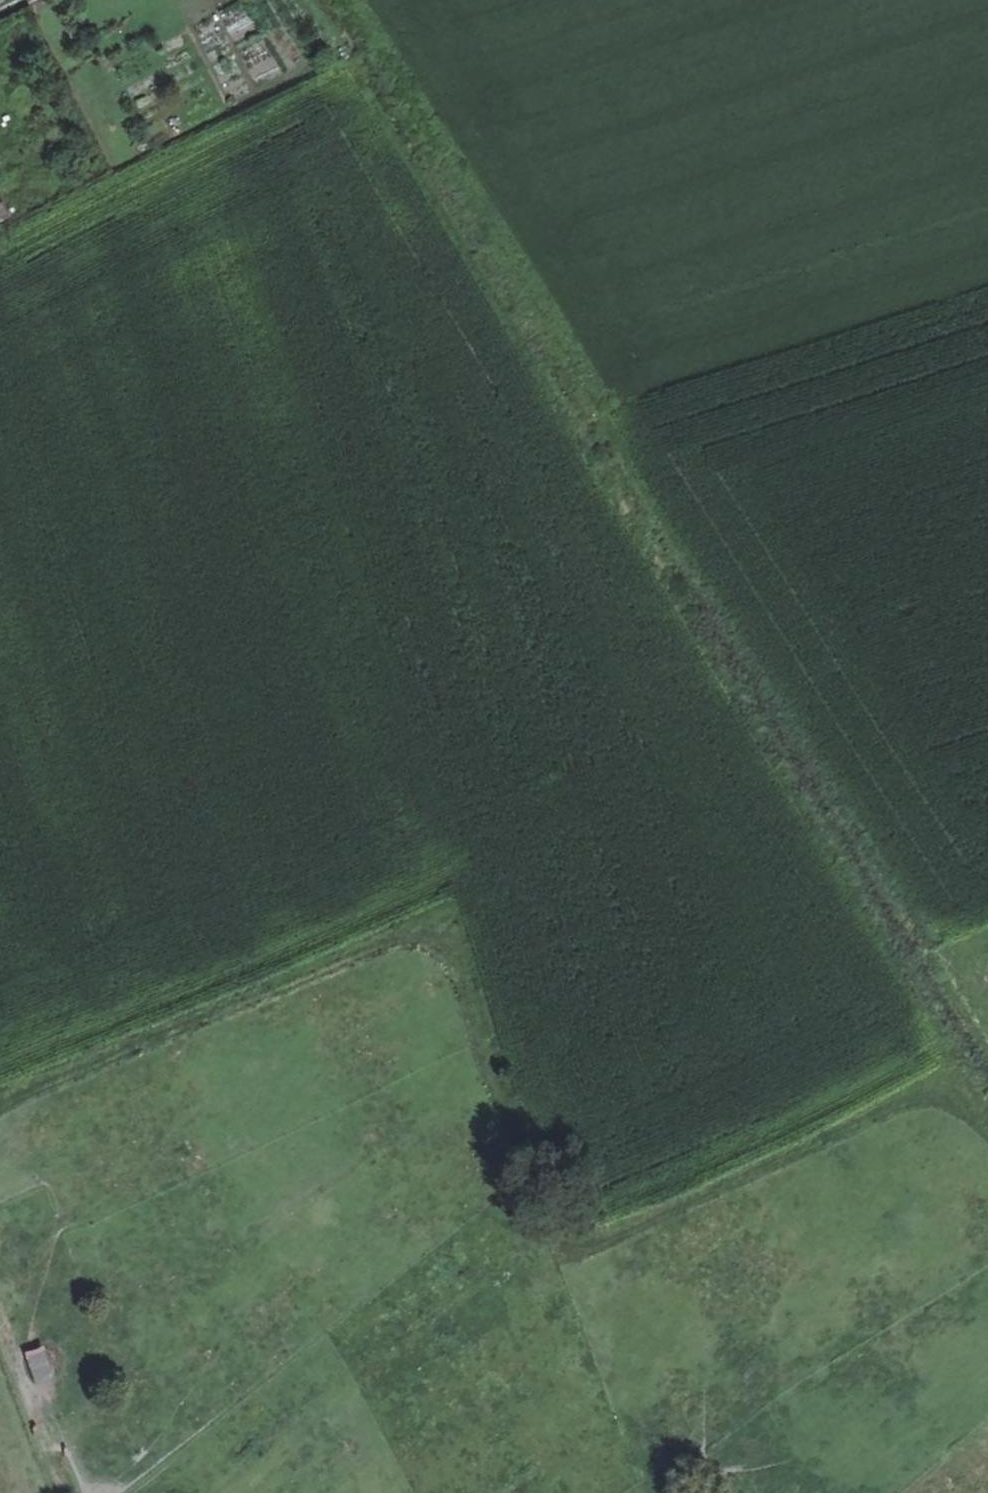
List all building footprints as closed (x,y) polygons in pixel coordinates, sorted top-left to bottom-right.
[(30,1382),(49,1378),(43,1345),(24,1349),(30,1382)]
